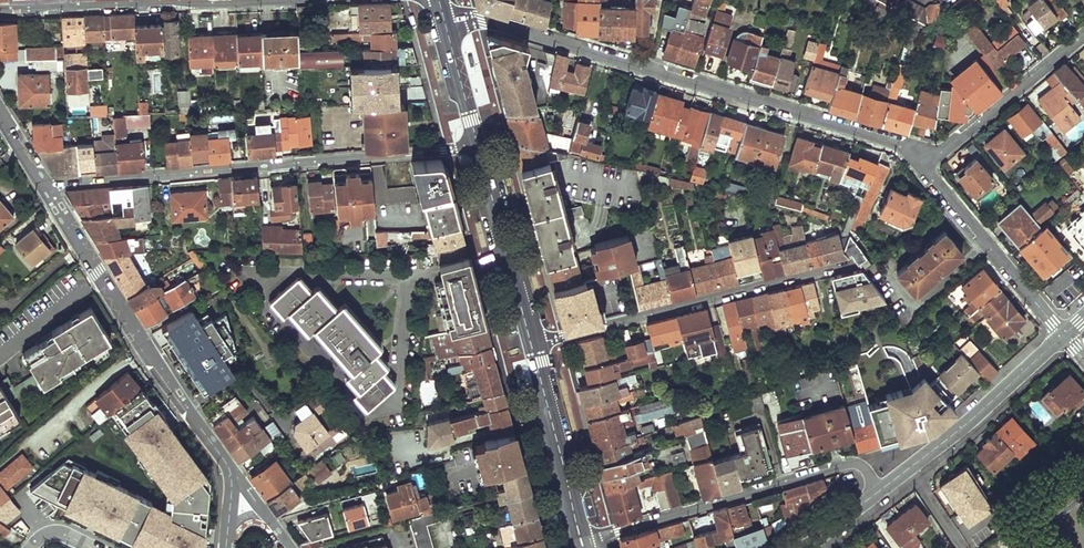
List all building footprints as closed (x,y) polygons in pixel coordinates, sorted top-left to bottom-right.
[(480,4),(484,5),(484,6),(518,16),(523,18),(544,24),(547,0),(478,0),(480,4)] [(575,22),(576,0),(564,0),(564,21),(575,22)] [(597,33),(599,0),(576,0),(575,22),(574,31),(597,33)] [(606,7),(607,0),(599,0),(597,33),(597,36),(632,37),(633,30),(634,8),(606,7)] [(654,9),(654,0),(634,0),(634,8),(633,30),(646,30),(648,9),(654,9)] [(693,64),(702,36),(699,34),(702,24),(698,22),(700,14),(702,14),(706,0),(692,0),(689,12),(674,58),(684,61),(693,64)] [(727,27),(732,11),(723,8),(726,0),(718,0),(711,21),(727,27)] [(939,16),(937,6),(924,8),(909,0),(877,0),(927,26),(939,16)] [(1044,25),(1056,16),(1043,0),(1034,0),(1028,5),(1044,25)] [(1059,19),(1066,14),(1055,0),(1043,0),(1056,16),(1059,19)] [(350,4),(351,14),(359,13),(361,32),(364,32),(374,32),(390,31),(389,2),(350,4)] [(871,20),(881,24),(886,8),(877,5),(871,20)] [(296,7),(297,31),(303,31),(303,22),(309,22),(308,6),(296,7)] [(669,56),(674,58),(689,12),(680,9),(677,17),(676,16),(672,27),(663,54),(669,56)] [(134,14),(103,16),(104,37),(135,35),(135,26),(134,14)] [(61,17),(63,45),(86,44),(86,40),(84,16),(61,17)] [(103,16),(84,16),(86,40),(104,39),(104,37),(103,16)] [(164,21),(166,53),(178,53),(176,20),(164,21)] [(703,48),(719,53),(727,27),(711,21),(703,48)] [(907,132),(910,122),(913,109),(894,103),(918,26),(911,22),(893,75),(879,124),(893,128),(907,132)] [(16,60),(15,23),(0,23),(0,60),(16,60)] [(135,35),(137,61),(144,60),(144,53),(141,51),(141,48),(160,48),(160,50),(163,50),(161,24),(135,26),(135,35)] [(983,54),(994,68),(1024,43),(1016,33),(1018,31),(1013,26),(1006,32),(1011,39),(1002,46),(998,41),(992,45),(984,33),(982,34),(974,25),(965,32),(983,54)] [(783,41),(790,43),(794,31),(787,29),(783,41)] [(374,32),(375,47),(397,46),(396,30),(390,31),(374,32)] [(297,31),(261,33),(262,62),(262,63),(279,62),(279,66),(283,65),(283,62),(299,61),(298,51),(297,31)] [(761,36),(745,31),(744,31),(741,31),(740,32),(739,33),(735,36),(734,38),(733,38),(727,61),(750,69),(758,44),(761,36)] [(932,42),(944,45),(945,38),(935,32),(932,42)] [(237,34),(239,62),(262,62),(261,33),(237,34)] [(213,35),(214,63),(239,62),(237,34),(213,35)] [(188,37),(190,64),(214,63),(213,35),(188,37)] [(803,55),(812,58),(817,43),(817,42),(808,38),(803,55)] [(528,45),(509,39),(508,39),(504,39),(500,40),(497,41),(495,43),(494,45),(492,48),(491,52),(491,56),(504,106),(536,105),(525,65),(523,66),(521,60),(524,59),(528,45)] [(803,89),(829,97),(839,67),(820,60),(825,46),(817,43),(812,58),(803,89)] [(748,76),(770,83),(777,60),(763,56),(766,46),(758,44),(750,69),(748,76)] [(299,61),(299,67),(350,65),(397,63),(417,62),(414,53),(412,45),(397,46),(375,47),(298,51),(299,61)] [(1018,50),(1026,62),(1033,57),(1024,45),(1018,50)] [(26,48),(26,60),(32,59),(57,59),(56,47),(26,48)] [(91,115),(90,105),(87,53),(63,54),(64,59),(64,63),(67,62),(70,105),(67,105),(68,116),(91,115)] [(551,83),(580,91),(588,66),(577,62),(574,71),(564,67),(567,56),(556,53),(551,83)] [(975,60),(1000,90),(1007,84),(994,68),(983,54),(975,60)] [(770,83),(785,88),(790,70),(793,61),(778,56),(777,60),(770,83)] [(57,59),(32,59),(32,70),(64,69),(64,63),(64,59),(57,59)] [(936,118),(964,120),(964,111),(965,112),(966,113),(969,112),(969,110),(970,109),(973,112),(978,108),(1000,90),(975,60),(953,77),(953,88),(940,88),(938,105),(936,118)] [(354,104),(399,102),(397,63),(350,65),(352,104),(354,104)] [(1076,98),(1083,91),(1083,87),(1065,63),(1054,72),(1076,98)] [(839,112),(853,116),(860,92),(845,88),(849,76),(847,75),(849,68),(839,64),(839,67),(829,97),(826,108),(839,112)] [(103,77),(102,66),(89,66),(89,77),(103,77)] [(785,88),(793,90),(798,76),(794,71),(790,70),(785,88)] [(1038,100),(1064,132),(1081,117),(1071,105),(1078,100),(1076,98),(1054,72),(1045,78),(1054,88),(1038,100)] [(22,86),(23,104),(50,103),(48,73),(17,74),(18,87),(22,86)] [(885,88),(872,85),(869,95),(860,92),(853,116),(866,120),(879,124),(893,75),(889,74),(885,88)] [(626,109),(646,115),(655,89),(644,86),(644,87),(633,83),(626,109)] [(180,88),(181,111),(187,111),(193,111),(191,88),(180,88)] [(646,125),(682,135),(683,132),(690,108),(682,105),(683,101),(657,92),(646,125)] [(925,122),(934,125),(936,118),(938,105),(916,99),(913,109),(910,122),(924,126),(925,122)] [(399,102),(354,104),(355,118),(364,117),(367,148),(392,146),(406,145),(404,102),(399,102)] [(1008,118),(1022,136),(1041,121),(1027,103),(1008,118)] [(108,104),(90,105),(91,115),(108,114),(108,104)] [(686,158),(695,161),(699,144),(709,111),(691,105),(690,108),(683,132),(693,134),(686,158)] [(699,144),(711,147),(720,114),(709,111),(699,144)] [(141,119),(141,127),(150,126),(149,112),(141,112),(141,119)] [(513,140),(567,153),(572,135),(548,130),(544,113),(506,114),(510,128),(513,140)] [(735,153),(745,121),(732,117),(720,114),(711,147),(735,153)] [(115,133),(126,132),(125,116),(114,117),(115,133)] [(309,116),(279,119),(280,130),(282,148),(292,147),(291,145),(311,142),(309,116)] [(583,151),(598,155),(601,144),(585,140),(589,123),(577,119),(572,135),(567,153),(581,156),(583,151)] [(30,138),(37,149),(63,145),(61,121),(32,123),(33,135),(30,138)] [(734,155),(755,161),(765,128),(745,121),(735,153),(734,155)] [(1048,149),(1054,156),(1063,149),(1044,123),(1035,131),(1041,139),(1039,141),(1046,150),(1048,149)] [(268,131),(252,132),(251,124),(247,124),(250,154),(258,153),(258,150),(274,149),(282,148),(280,130),(273,131),(272,128),(268,129),(268,131)] [(984,143),(1003,167),(1022,151),(1003,127),(984,143)] [(755,161),(773,166),(784,133),(765,128),(755,161)] [(207,138),(209,162),(222,160),(229,160),(228,136),(232,136),(232,130),(207,131),(207,133),(207,138)] [(190,139),(189,134),(189,132),(176,133),(177,140),(178,164),(191,163),(190,139)] [(115,133),(107,133),(107,134),(103,133),(103,139),(93,140),(93,142),(95,172),(106,171),(117,170),(116,140),(115,133)] [(190,139),(191,163),(204,162),(209,162),(207,138),(194,139),(194,134),(189,134),(190,139)] [(788,162),(813,170),(814,167),(819,147),(807,143),(807,140),(796,136),(788,162)] [(116,140),(117,170),(132,168),(143,167),(141,138),(116,140)] [(178,164),(177,140),(165,141),(167,165),(178,164)] [(567,154),(567,153),(513,140),(521,167),(567,154)] [(37,149),(54,175),(76,173),(95,172),(93,142),(63,145),(37,149)] [(826,178),(838,182),(841,172),(845,161),(848,153),(820,143),(819,147),(814,167),(829,171),(826,178)] [(545,259),(573,251),(569,238),(574,237),(569,218),(567,209),(564,197),(647,213),(638,181),(634,168),(581,156),(567,153),(567,154),(521,167),(545,259)] [(1041,161),(1046,167),(1054,161),(1049,155),(1041,161)] [(956,172),(973,192),(991,178),(975,158),(956,172)] [(853,174),(871,179),(877,164),(858,159),(856,165),(845,161),(841,172),(852,176),(853,174)] [(421,201),(451,194),(444,166),(443,163),(442,162),(439,160),(437,160),(411,162),(421,201)] [(855,218),(866,222),(888,166),(878,162),(877,164),(871,179),(864,195),(856,214),(855,218)] [(373,204),(416,201),(414,186),(388,188),(386,165),(371,166),(371,171),(373,204)] [(689,178),(697,181),(701,167),(693,165),(689,178)] [(648,181),(669,186),(666,175),(634,168),(638,181),(647,179),(648,181)] [(360,213),(373,212),(373,204),(371,171),(334,174),(337,214),(347,213),(348,221),(360,220),(360,213)] [(235,215),(251,213),(250,201),(259,200),(257,175),(239,177),(232,177),(234,202),(235,215)] [(221,203),(234,202),(232,177),(219,178),(221,203)] [(310,209),(333,207),(332,182),(322,182),(322,179),(308,181),(310,209)] [(744,194),(773,203),(775,197),(778,189),(748,180),(744,194)] [(297,182),(280,183),(280,188),(273,188),(274,208),(269,208),(270,224),(291,222),(290,211),(298,210),(297,182)] [(269,208),(274,208),(273,188),(280,188),(280,183),(268,184),(269,197),(268,197),(269,208)] [(135,229),(148,228),(147,219),(150,218),(148,189),(141,189),(140,185),(135,185),(132,186),(134,213),(135,222),(135,229)] [(724,189),(741,194),(742,190),(725,185),(724,189)] [(132,186),(109,187),(114,215),(121,214),(134,213),(132,186)] [(900,223),(907,220),(918,196),(906,190),(905,193),(890,186),(877,211),(900,223)] [(82,219),(114,215),(109,187),(87,189),(66,191),(65,193),(75,208),(82,219)] [(174,218),(206,215),(205,189),(172,192),(174,218)] [(856,214),(864,195),(859,192),(851,212),(856,214)] [(429,232),(459,224),(451,194),(421,201),(429,232)] [(801,211),(803,204),(775,197),(773,203),(801,211)] [(13,215),(0,200),(0,227),(13,215)] [(997,221),(1017,246),(1045,223),(1059,211),(1050,200),(1045,204),(1043,202),(1028,215),(1018,202),(997,221)] [(583,214),(581,205),(567,209),(569,218),(583,214)] [(837,233),(805,241),(811,264),(848,255),(842,249),(847,237),(855,218),(856,214),(851,212),(850,212),(841,234),(845,236),(839,238),(837,233)] [(122,223),(135,222),(134,213),(121,214),(122,223)] [(96,240),(136,236),(136,233),(131,234),(130,228),(118,229),(118,225),(115,225),(114,215),(82,219),(90,231),(96,240)] [(1047,224),(1052,231),(1061,223),(1056,217),(1047,224)] [(329,231),(338,230),(337,219),(328,220),(329,231)] [(1052,231),(1047,224),(1045,223),(1017,246),(1030,261),(1036,256),(1046,267),(1060,254),(1054,246),(1060,240),(1052,231)] [(436,248),(463,241),(459,224),(429,232),(413,232),(413,236),(433,236),(435,244),(436,248)] [(38,226),(17,242),(32,261),(42,253),(45,257),(55,248),(48,239),(45,242),(40,236),(43,233),(44,233),(38,226)] [(263,251),(301,252),(300,233),(300,228),(261,229),(262,238),(263,251)] [(785,271),(811,264),(805,241),(803,233),(798,235),(800,242),(784,247),(780,228),(774,229),(785,271)] [(1083,249),(1083,228),(1073,237),(1083,249)] [(762,277),(785,271),(774,229),(761,232),(761,235),(752,237),(759,265),(762,277)] [(896,270),(913,292),(961,252),(944,230),(896,270)] [(374,244),(384,244),(384,237),(397,236),(397,231),(374,231),(374,238),(374,244)] [(301,252),(312,253),(311,232),(300,233),(301,252)] [(48,239),(43,233),(40,236),(45,242),(48,239)] [(731,257),(735,273),(759,265),(752,237),(751,233),(727,240),(731,257)] [(593,246),(590,247),(597,274),(627,266),(633,265),(625,234),(593,243),(593,246)] [(136,236),(96,240),(101,250),(105,256),(125,254),(134,253),(131,244),(140,243),(139,236),(136,236)] [(849,253),(862,269),(871,262),(852,242),(847,237),(842,249),(848,255),(849,253)] [(252,251),(263,251),(262,238),(252,239),(252,251)] [(362,253),(375,252),(374,244),(374,238),(361,239),(362,253)] [(1054,246),(1060,254),(1065,259),(1072,253),(1060,240),(1054,246)] [(438,263),(467,255),(463,241),(436,248),(435,244),(429,244),(429,250),(436,250),(437,256),(438,263)] [(679,269),(664,273),(665,278),(671,299),(696,293),(689,267),(683,242),(672,245),(679,269)] [(375,252),(384,253),(384,249),(392,248),(392,244),(384,244),(374,244),(375,252)] [(552,287),(581,279),(573,251),(545,259),(552,287)] [(720,287),(737,283),(735,273),(731,257),(720,260),(718,252),(712,254),(720,287)] [(127,296),(154,281),(151,276),(140,282),(125,254),(105,256),(127,296)] [(696,293),(720,287),(712,254),(704,256),(706,263),(689,267),(696,293)] [(443,316),(448,331),(484,322),(470,265),(467,255),(438,263),(440,271),(443,284),(434,287),(443,316)] [(639,308),(671,299),(665,278),(641,283),(636,264),(633,265),(627,266),(639,308)] [(967,314),(997,289),(999,288),(981,267),(960,285),(973,300),(962,309),(967,314)] [(845,274),(831,277),(840,311),(885,299),(861,270),(845,274)] [(161,292),(174,284),(170,277),(159,284),(156,279),(154,281),(127,296),(135,308),(155,296),(161,292)] [(270,301),(281,312),(308,288),(298,277),(270,301)] [(600,318),(592,288),(587,289),(584,278),(581,279),(552,287),(563,327),(600,318)] [(187,283),(184,279),(174,284),(161,292),(155,296),(135,308),(146,326),(165,314),(161,307),(167,304),(170,308),(193,295),(189,288),(192,287),(190,283),(187,285),(187,283)] [(809,319),(816,318),(814,310),(821,308),(814,282),(801,285),(809,319)] [(801,285),(784,289),(791,316),(801,314),(803,322),(804,325),(810,323),(809,319),(801,285)] [(354,393),(357,397),(384,373),(381,370),(387,365),(376,353),(378,350),(377,349),(380,346),(342,302),(336,308),(317,286),(311,291),(308,288),(281,312),(284,316),(290,310),(309,332),(315,326),(353,369),(347,375),(359,389),(354,393)] [(767,293),(777,336),(784,334),(782,321),(791,319),(791,316),(784,289),(767,293)] [(1006,298),(997,289),(967,314),(966,315),(971,321),(982,311),(985,315),(1006,298)] [(751,298),(758,330),(768,328),(771,337),(777,336),(767,293),(751,298)] [(758,361),(765,359),(758,330),(751,298),(735,302),(742,333),(751,331),(758,361)] [(985,315),(1002,336),(1023,318),(1006,298),(985,315)] [(33,369),(10,383),(15,392),(30,382),(32,387),(72,362),(69,358),(107,334),(86,300),(48,324),(51,328),(20,347),(33,369)] [(734,351),(746,347),(742,333),(735,302),(724,304),(734,351)] [(201,323),(211,317),(207,312),(198,318),(192,308),(161,328),(181,360),(187,356),(175,338),(200,322),(201,323)] [(709,338),(716,361),(727,358),(718,323),(709,326),(705,309),(676,316),(684,344),(709,338)] [(196,383),(202,391),(232,372),(225,360),(221,355),(231,349),(227,342),(233,338),(226,313),(213,321),(211,317),(201,323),(200,322),(175,338),(187,356),(181,360),(192,376),(197,373),(202,380),(196,383)] [(793,325),(803,322),(801,314),(791,316),(791,319),(793,325)] [(443,316),(437,318),(442,333),(448,331),(443,316)] [(670,348),(684,344),(676,316),(655,322),(661,343),(668,341),(670,348)] [(494,360),(484,322),(448,331),(442,333),(431,336),(437,358),(460,352),(462,361),(450,364),(453,371),(473,365),(494,360)] [(630,357),(646,353),(643,341),(631,343),(627,329),(622,330),(630,357)] [(585,368),(618,360),(615,352),(607,354),(601,335),(578,341),(585,368)] [(646,353),(654,351),(651,339),(643,341),(646,353)] [(978,350),(969,341),(960,350),(962,353),(968,359),(978,350)] [(234,354),(231,349),(221,355),(225,360),(234,354)] [(988,380),(998,371),(978,350),(968,359),(979,371),(988,380)] [(651,369),(658,367),(654,351),(646,353),(648,360),(651,369)] [(589,383),(614,377),(613,370),(648,360),(646,353),(630,357),(618,360),(585,368),(589,383)] [(950,416),(955,411),(946,400),(955,391),(957,393),(979,371),(968,359),(962,353),(930,384),(924,378),(918,383),(912,389),(902,392),(916,436),(934,431),(950,416)] [(431,376),(434,376),(428,356),(423,357),(420,379),(431,376)] [(482,396),(502,391),(494,360),(473,365),(479,386),(468,389),(469,391),(447,396),(449,404),(462,401),(467,399),(482,396)] [(141,388),(127,369),(107,384),(110,387),(105,391),(103,387),(82,404),(98,423),(111,412),(116,409),(141,388)] [(805,376),(803,369),(786,375),(788,382),(790,381),(805,376)] [(1041,397),(1056,413),(1067,403),(1072,408),(1077,404),(1077,405),(1083,399),(1083,389),(1069,372),(1041,397)] [(0,375),(0,388),(6,398),(15,392),(10,383),(4,373),(0,375)] [(197,373),(192,376),(196,383),(202,380),(197,373)] [(357,397),(368,409),(394,385),(384,373),(357,397)] [(419,392),(423,392),(424,382),(432,380),(431,376),(420,379),(419,392)] [(583,402),(631,390),(628,381),(616,385),(614,377),(589,383),(578,385),(581,394),(583,402)] [(763,408),(779,404),(776,395),(793,389),(790,381),(788,382),(758,393),(763,407),(763,408)] [(17,415),(6,398),(0,388),(0,426),(17,415)] [(160,414),(141,388),(116,409),(130,429),(126,432),(151,466),(154,463),(163,476),(158,479),(167,491),(172,497),(170,515),(158,509),(150,505),(152,502),(136,495),(134,500),(122,493),(124,489),(109,481),(107,485),(100,481),(102,477),(73,463),(71,466),(67,476),(68,476),(44,497),(105,527),(108,522),(120,528),(117,533),(133,540),(135,535),(144,540),(142,545),(148,547),(151,547),(153,544),(161,547),(203,547),(203,545),(192,544),(193,540),(204,541),(206,522),(200,521),(201,513),(198,513),(199,508),(207,508),(209,489),(200,477),(205,474),(191,455),(186,459),(181,452),(186,448),(162,416),(150,425),(148,422),(160,414)] [(702,413),(695,389),(686,392),(693,416),(699,414),(702,413)] [(325,401),(317,390),(294,406),(304,419),(316,411),(315,409),(325,401)] [(587,418),(619,410),(616,400),(632,396),(631,390),(583,402),(585,411),(587,418)] [(477,413),(506,405),(502,391),(482,396),(484,404),(474,406),(477,413)] [(900,440),(916,436),(902,392),(887,397),(900,440)] [(732,418),(763,407),(758,393),(724,405),(732,418)] [(879,446),(867,403),(865,396),(858,397),(863,423),(860,424),(867,450),(879,446)] [(208,418),(231,449),(261,426),(253,415),(237,428),(232,421),(246,411),(235,397),(208,418)] [(900,440),(887,397),(867,403),(879,446),(900,440)] [(810,448),(851,434),(844,408),(843,403),(801,418),(809,447),(810,448)] [(433,425),(436,437),(483,424),(482,421),(490,419),(495,436),(512,430),(506,405),(477,413),(433,425)] [(867,450),(860,424),(856,425),(851,405),(844,408),(851,434),(857,453),(867,450)] [(595,451),(637,436),(634,429),(624,432),(623,428),(619,417),(630,414),(628,408),(619,410),(587,418),(591,434),(593,443),(595,451)] [(111,412),(126,432),(130,429),(116,409),(111,412)] [(332,433),(316,411),(304,419),(297,424),(296,432),(308,450),(332,433)] [(150,425),(162,416),(160,414),(148,422),(150,425)] [(692,426),(701,422),(699,416),(699,414),(693,416),(671,424),(675,433),(682,431),(683,434),(693,431),(692,426)] [(701,422),(703,428),(709,426),(705,414),(699,416),(701,422)] [(786,455),(809,447),(801,418),(800,414),(776,422),(786,455)] [(1013,453),(1016,456),(1033,441),(1011,416),(994,431),(1013,453)] [(272,420),(266,425),(275,437),(281,432),(272,420)] [(650,431),(652,431),(649,424),(639,427),(641,434),(650,431)] [(738,474),(771,465),(759,425),(734,432),(740,452),(732,454),(738,474)] [(231,449),(239,460),(264,442),(266,446),(261,450),(265,456),(277,448),(261,426),(231,449)] [(103,433),(99,428),(89,436),(93,440),(103,433)] [(707,443),(703,428),(693,431),(683,434),(689,448),(707,443)] [(332,434),(335,442),(348,437),(345,429),(332,434)] [(482,442),(473,445),(482,475),(498,471),(499,473),(500,473),(502,472),(522,467),(512,430),(495,436),(482,440),(482,442)] [(599,464),(630,453),(628,446),(653,438),(650,431),(641,434),(637,436),(595,451),(599,464)] [(1013,453),(994,431),(985,439),(987,442),(977,451),(994,470),(1013,453)] [(337,449),(342,455),(357,443),(353,437),(337,449)] [(711,457),(707,443),(689,448),(689,449),(693,463),(711,457)] [(191,455),(186,448),(181,452),(186,459),(191,455)] [(602,476),(642,463),(639,454),(638,450),(630,453),(599,464),(601,470),(602,476)] [(672,453),(673,462),(684,461),(683,452),(672,453)] [(0,470),(0,480),(6,487),(32,465),(23,454),(15,457),(0,470)] [(742,485),(738,474),(732,454),(712,461),(719,485),(720,491),(731,488),(742,485)] [(429,462),(430,466),(446,461),(452,459),(451,455),(429,462)] [(256,483),(267,498),(293,479),(299,474),(294,468),(291,470),(293,472),(285,477),(270,456),(254,468),(257,473),(251,477),(256,483)] [(712,461),(711,457),(693,463),(692,463),(702,497),(720,491),(719,485),(712,461)] [(642,463),(602,476),(604,484),(606,490),(630,483),(635,481),(641,479),(639,472),(654,467),(652,460),(642,463)] [(333,473),(324,461),(311,470),(321,482),(333,473)] [(29,490),(44,497),(68,476),(67,476),(71,466),(63,462),(29,490)] [(149,467),(158,479),(163,476),(154,463),(151,466),(149,467)] [(949,477),(938,486),(957,513),(957,512),(963,521),(990,503),(985,494),(985,493),(966,463),(954,473),(957,477),(951,480),(949,477)] [(497,494),(500,502),(507,500),(530,494),(526,481),(522,467),(502,472),(507,491),(497,494)] [(669,471),(658,474),(669,506),(680,503),(669,471)] [(210,480),(205,474),(200,477),(209,489),(210,480)] [(669,506),(658,474),(641,479),(635,481),(637,487),(650,483),(652,491),(654,490),(660,509),(669,506)] [(413,495),(429,490),(424,476),(408,481),(413,495)] [(267,498),(278,514),(289,505),(290,509),(305,504),(293,487),(297,485),(293,479),(267,498)] [(809,501),(825,487),(822,479),(804,484),(808,497),(809,501)] [(417,510),(433,506),(429,490),(413,495),(408,481),(396,485),(398,490),(385,494),(389,507),(395,505),(398,516),(417,510)] [(614,522),(640,514),(630,483),(606,490),(611,510),(614,522)] [(785,504),(791,518),(801,509),(798,500),(808,497),(804,484),(781,491),(784,502),(785,504)] [(8,495),(0,485),(0,502),(8,495)] [(136,495),(124,489),(122,493),(134,500),(136,495)] [(167,491),(158,509),(170,515),(172,497),(167,491)] [(366,510),(379,506),(375,491),(340,501),(348,528),(364,523),(363,520),(368,518),(366,510)] [(513,522),(536,515),(533,506),(530,494),(507,500),(513,522)] [(19,508),(9,495),(8,495),(0,502),(0,517),(4,520),(19,508)] [(769,501),(759,504),(761,512),(772,508),(769,501)] [(762,525),(753,527),(743,502),(725,507),(737,547),(757,547),(766,540),(762,525)] [(783,515),(789,514),(785,504),(784,502),(780,503),(783,515)] [(899,515),(912,532),(927,521),(914,504),(899,515)] [(459,521),(491,512),(489,505),(457,514),(459,521)] [(419,517),(435,512),(433,506),(417,510),(419,517)] [(206,522),(207,508),(199,508),(198,513),(201,513),(200,521),(206,522)] [(427,524),(438,521),(435,512),(419,517),(408,520),(416,547),(433,547),(427,524)] [(316,539),(333,534),(328,513),(298,522),(311,540),(316,539)] [(762,525),(766,540),(771,536),(791,518),(789,514),(783,515),(770,523),(762,525)] [(519,543),(541,537),(539,528),(536,515),(513,522),(519,543)] [(899,515),(885,526),(902,547),(908,547),(918,540),(912,532),(899,515)] [(378,529),(385,527),(383,520),(376,522),(378,529)] [(619,538),(622,547),(656,547),(653,541),(684,532),(681,520),(619,538)] [(0,521),(0,532),(3,534),(8,527),(0,521)] [(108,522),(105,527),(117,533),(120,528),(108,522)] [(720,537),(717,528),(711,530),(711,528),(707,528),(706,526),(698,529),(699,531),(692,534),(696,545),(720,537)] [(996,539),(1000,547),(1018,547),(1009,532),(996,539)] [(1021,547),(1040,547),(1021,532),(1013,537),(1018,546),(1021,547)] [(135,535),(133,540),(142,545),(144,540),(135,535)] [(541,537),(519,543),(502,547),(544,547),(541,537)] [(321,546),(316,539),(311,540),(300,544),(303,547),(314,547),(321,546)] [(385,539),(353,547),(387,547),(385,539)]
